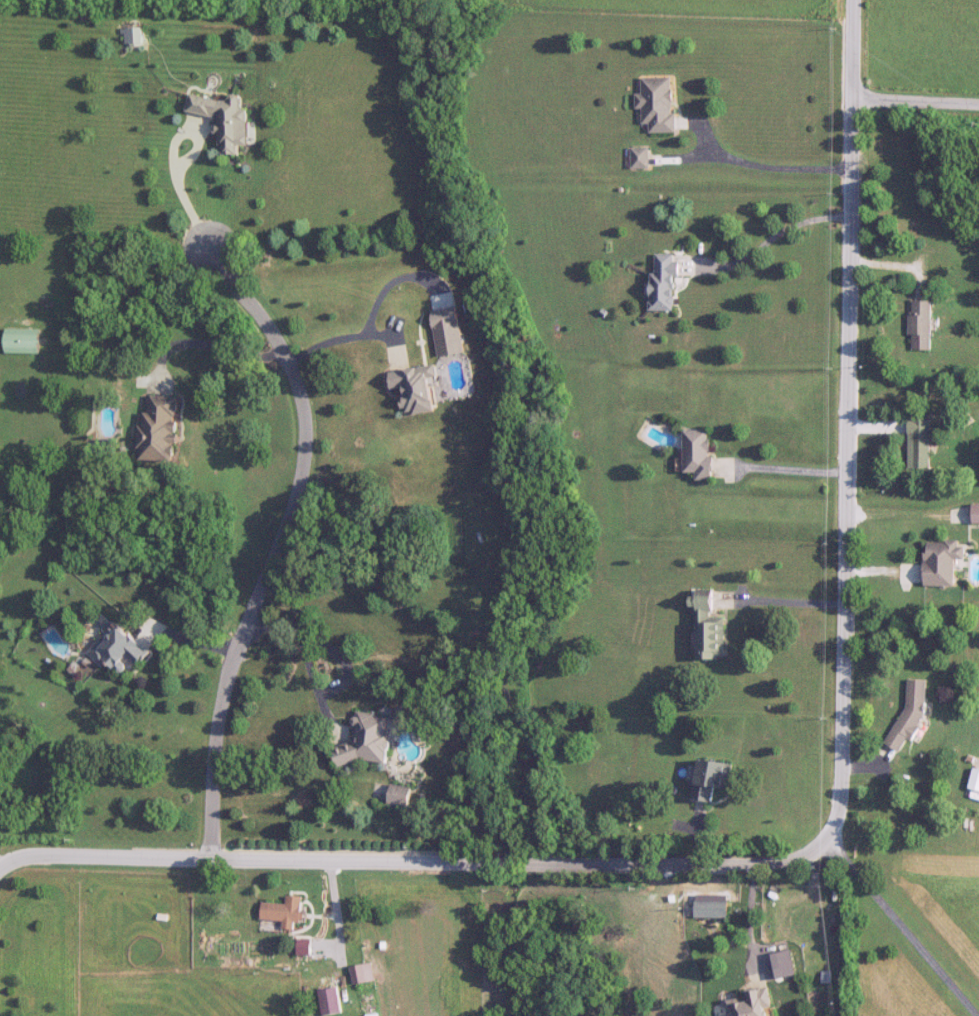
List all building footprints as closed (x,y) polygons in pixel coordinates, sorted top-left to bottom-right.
[(130,44),(142,44),(142,29),(130,29),(130,44)] [(651,131),(675,131),(675,77),(642,77),(642,94),(637,94),(637,108),(644,108),(644,123),(651,123),(651,131)] [(187,112),(225,120),(218,153),(240,158),(243,145),(248,147),(255,112),(242,110),(244,98),(232,96),(230,103),(191,95),(187,112)] [(633,147),(633,168),(650,168),(650,147),(633,147)] [(678,311),(678,253),(653,253),(653,311),(678,311)] [(932,350),(932,300),(911,300),(911,350),(932,350)] [(43,354),(43,330),(8,330),(8,354),(43,354)] [(438,411),(434,377),(441,376),(440,365),(391,370),(394,390),(406,388),(408,414),(438,411)] [(182,396),(152,396),(152,412),(146,412),(146,425),(141,425),(141,460),(177,460),(177,443),(181,443),(182,396)] [(908,419),(908,468),(932,468),(932,419),(908,419)] [(686,430),(686,472),(697,472),(697,479),(714,479),(714,430),(686,430)] [(927,586),(957,586),(957,560),(965,560),(965,541),(927,541),(927,586)] [(697,659),(726,659),(725,617),(715,617),(715,590),(697,590),(697,659)] [(140,666),(152,652),(117,622),(89,654),(103,666),(108,660),(121,672),(132,660),(140,666)] [(928,680),(908,680),(908,700),(888,745),(903,751),(908,740),(915,740),(927,710),(928,680)] [(393,715),(358,713),(356,746),(337,745),(336,761),(390,764),(393,715)] [(715,801),(716,788),(731,789),(735,763),(701,759),(696,798),(715,801)] [(975,767),(970,789),(978,791),(978,768),(975,767)] [(410,807),(414,788),(393,784),(389,803),(410,807)] [(696,918),(729,918),(729,895),(696,895),(696,918)] [(305,896),(287,896),(287,904),(262,903),(262,920),(284,921),(283,929),(296,930),(297,923),(304,923),(305,896)] [(375,981),(372,964),(351,967),(354,984),(375,981)] [(337,987),(318,991),(323,1015),(327,1015),(343,1013),(337,987)] [(733,1015),(775,1015),(768,989),(729,999),(733,1015)]
